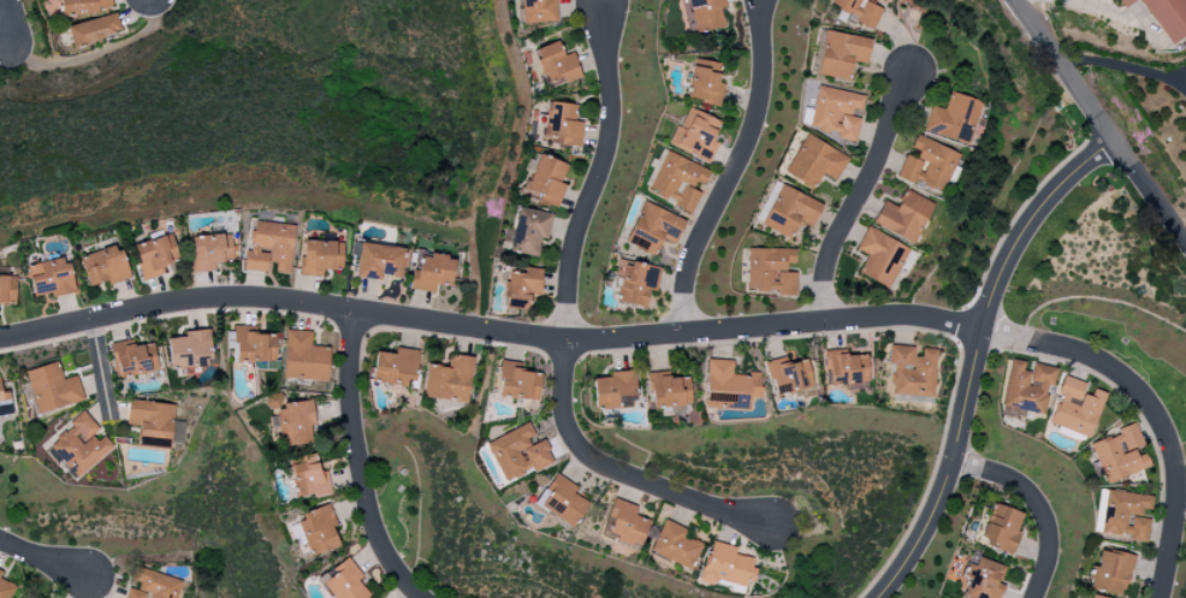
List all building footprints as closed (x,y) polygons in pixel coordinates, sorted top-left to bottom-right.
[(99,15),(99,8),(111,8),(111,0),(61,0),(61,16),(99,15)] [(555,0),(520,0),(521,23),(556,22),(555,0)] [(724,0),(684,0),(690,33),(724,27),(720,8),(725,7),(724,0)] [(882,9),(874,5),(876,0),(833,0),(830,7),(856,17),(854,23),(873,31),(882,9)] [(1123,9),(1136,0),(1117,0),(1123,9)] [(1171,46),(1185,35),(1185,0),(1139,0),(1171,46)] [(72,47),(121,34),(116,14),(67,27),(72,47)] [(871,40),(826,31),(817,75),(849,81),(853,61),(866,64),(871,40)] [(580,79),(573,53),(562,56),(559,43),(535,48),(544,88),(580,79)] [(865,96),(818,86),(808,128),(837,134),(836,139),(855,143),(860,119),(851,117),(853,109),(862,111),(865,96)] [(983,103),(951,92),(945,110),(931,106),(923,131),(969,146),(983,103)] [(583,123),(574,122),(576,105),(547,102),(542,141),(580,146),(583,123)] [(669,145),(709,164),(719,144),(712,140),(720,123),(688,107),(669,145)] [(784,173),(813,189),(822,174),(835,182),(848,158),(806,134),(784,173)] [(905,155),(897,175),(944,194),(960,153),(916,136),(911,148),(919,151),(916,159),(905,155)] [(710,171),(661,150),(653,168),(657,170),(649,189),(676,201),(673,207),(691,215),(700,193),(692,190),(695,181),(704,185),(710,171)] [(567,165),(540,155),(524,195),(557,208),(566,185),(560,183),(567,165)] [(762,227),(791,238),(797,222),(812,228),(822,204),(779,186),(762,227)] [(872,223),(914,244),(934,204),(905,190),(896,207),(883,201),(872,223)] [(625,243),(654,255),(662,239),(675,244),(685,221),(643,202),(625,243)] [(509,252),(537,257),(541,239),(547,240),(552,214),(517,208),(509,252)] [(267,272),(268,262),(276,264),(276,272),(290,274),(295,225),(254,221),(251,251),(245,251),(243,270),(267,272)] [(890,288),(909,248),(866,228),(856,250),(867,255),(859,274),(890,288)] [(177,253),(172,234),(133,246),(143,280),(163,274),(160,266),(172,263),(169,255),(177,253)] [(231,235),(191,236),(193,272),(214,272),(213,263),(232,262),(231,235)] [(343,242),(302,241),(301,276),(323,277),(323,270),(342,270),(343,242)] [(383,281),(383,276),(401,278),(404,249),(360,243),(356,277),(383,281)] [(130,279),(119,245),(79,258),(88,287),(107,281),(108,285),(130,279)] [(796,293),(796,272),(786,272),(786,264),(795,264),(795,249),(748,249),(747,292),(796,293)] [(434,292),(435,285),(452,287),(455,258),(420,255),(419,271),(411,270),(409,290),(434,292)] [(32,297),(51,294),(52,296),(73,293),(68,259),(27,265),(32,297)] [(645,308),(649,290),(656,292),(661,270),(617,260),(614,276),(622,278),(616,302),(645,308)] [(542,269),(524,268),(524,273),(505,272),(503,309),(529,310),(530,295),(540,296),(542,269)] [(15,305),(15,275),(0,275),(0,304),(15,305)] [(276,335),(248,334),(248,326),(234,326),(234,361),(275,363),(276,335)] [(168,338),(169,369),(210,367),(209,331),(184,331),(184,338),(168,338)] [(311,332),(286,331),(284,379),(328,381),(329,348),(311,347),(311,332)] [(153,343),(133,347),(132,341),(112,345),(119,379),(159,371),(153,343)] [(891,395),(934,397),(936,350),(922,349),(921,357),(915,357),(915,347),(889,346),(888,363),(892,364),(891,395)] [(419,350),(394,348),(394,354),(375,352),(371,383),(415,388),(419,350)] [(867,355),(846,356),(845,350),(825,351),(826,385),(868,383),(867,355)] [(423,398),(468,402),(472,357),(449,355),(448,367),(425,365),(423,398)] [(807,360),(786,364),(784,358),(766,361),(773,397),(813,389),(807,360)] [(705,408),(750,409),(750,398),(760,399),(761,373),(750,372),(750,376),(732,375),(733,360),(707,360),(705,408)] [(1044,416),(1049,385),(1054,386),(1056,368),(1033,364),(1031,373),(1023,371),(1024,362),(1010,360),(1002,409),(1044,416)] [(541,374),(520,371),(521,363),(501,361),(497,397),(538,401),(541,374)] [(25,372),(38,415),(84,401),(76,376),(63,380),(57,362),(25,372)] [(593,379),(594,410),(617,409),(617,407),(634,407),(633,371),(610,372),(610,378),(593,379)] [(648,373),(649,408),(690,406),(689,378),(669,378),(669,372),(648,373)] [(1091,438),(1104,393),(1093,390),(1091,397),(1082,394),(1085,383),(1063,376),(1049,425),(1091,438)] [(11,405),(9,393),(2,394),(0,381),(0,406),(11,405)] [(312,401),(283,403),(282,394),(266,395),(267,410),(278,409),(281,446),(311,444),(309,423),(314,422),(312,401)] [(169,449),(173,405),(128,400),(126,425),(140,426),(138,446),(169,449)] [(114,448),(101,433),(83,411),(69,422),(72,427),(45,450),(57,465),(61,462),(76,480),(114,448)] [(1150,467),(1145,453),(1137,456),(1134,448),(1143,445),(1134,423),(1116,430),(1118,435),(1091,445),(1105,484),(1150,467)] [(486,442),(503,482),(533,470),(534,472),(554,463),(544,440),(531,446),(528,439),(534,436),(529,424),(486,442)] [(297,499),(331,493),(327,471),(319,473),(315,454),(289,458),(297,499)] [(535,504),(571,528),(587,503),(573,493),(577,488),(555,473),(535,504)] [(1153,496),(1106,490),(1100,535),(1147,541),(1150,519),(1141,518),(1142,511),(1151,512),(1153,496)] [(647,520),(634,516),(637,506),(611,500),(602,536),(641,546),(647,520)] [(1022,515),(993,503),(978,542),(1012,555),(1021,533),(1015,531),(1022,515)] [(339,545),(332,528),(337,526),(328,505),(295,519),(311,557),(339,545)] [(688,530),(664,520),(649,552),(690,570),(701,544),(685,537),(688,530)] [(755,559),(734,555),(736,547),(708,542),(700,583),(715,586),(717,579),(750,586),(755,559)] [(1088,589),(1124,597),(1133,557),(1100,550),(1096,567),(1093,566),(1088,589)] [(370,596),(358,580),(362,577),(348,557),(332,569),(336,575),(323,584),(333,597),(368,597),(370,596)] [(977,558),(975,566),(966,564),(963,577),(969,579),(963,597),(965,597),(985,597),(986,597),(987,597),(1000,597),(1004,585),(1000,584),(1005,566),(977,558)] [(183,580),(134,569),(132,580),(140,582),(138,590),(127,588),(125,597),(179,597),(183,580)]
